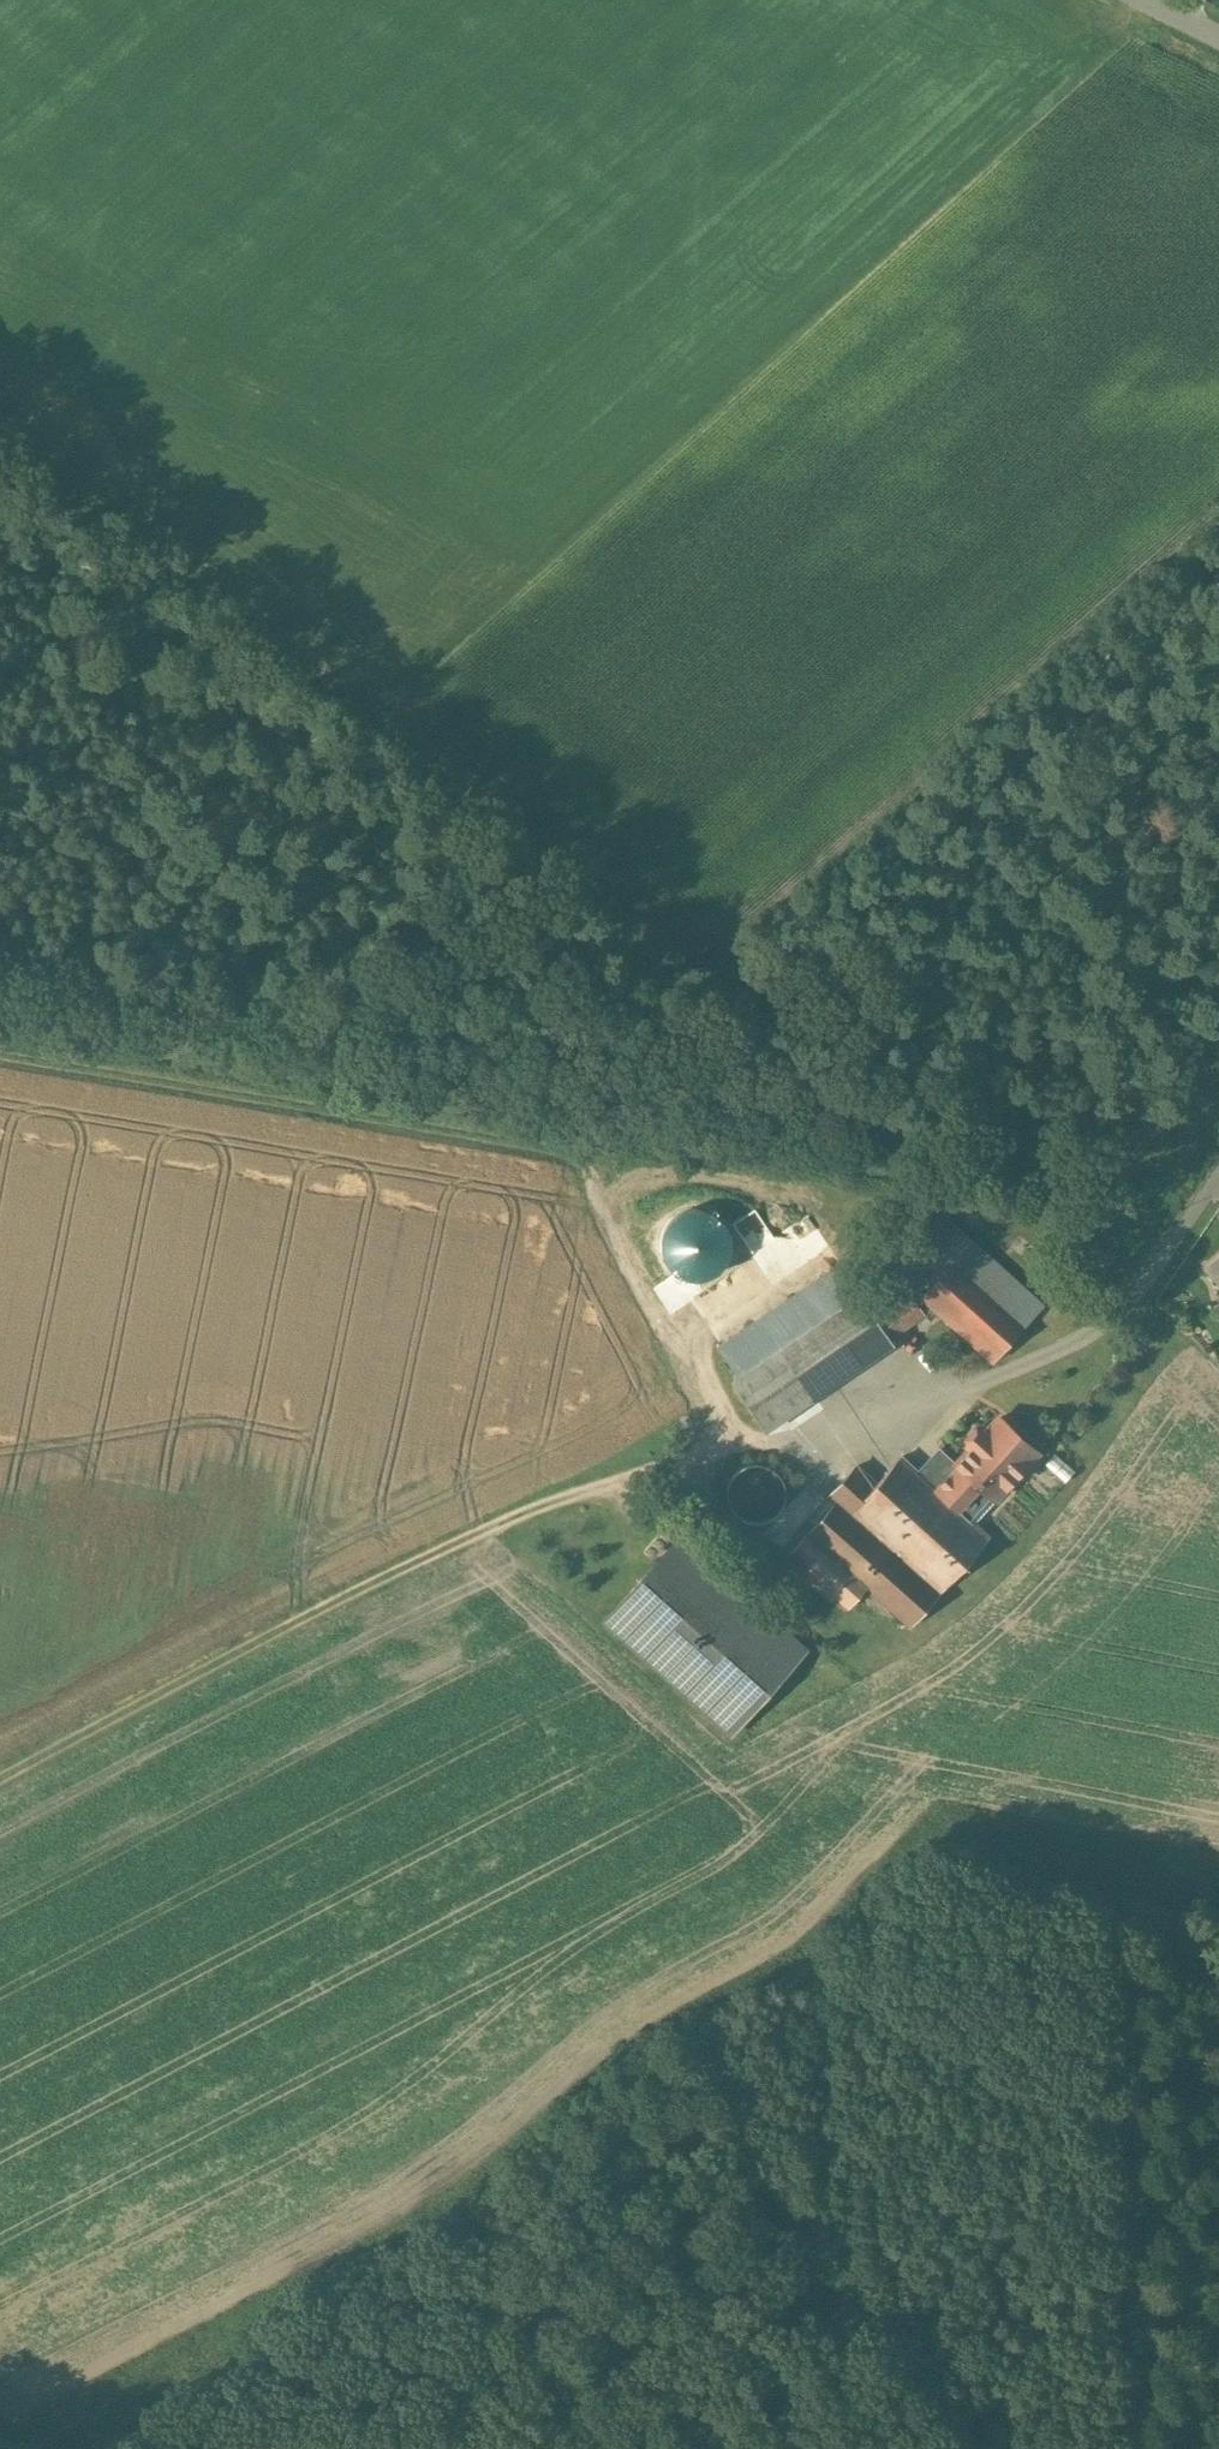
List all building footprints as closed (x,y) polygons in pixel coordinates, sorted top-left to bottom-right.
[(943,1214),(918,1242),(926,1249),(900,1277),(923,1312),(932,1320),(940,1311),(922,1295),(971,1240),(943,1214)] [(1043,1303),(971,1240),(922,1295),(940,1311),(994,1359),(1043,1303)] [(1206,1264),(1218,1278),(1218,1252),(1206,1264)] [(839,1263),(718,1345),(739,1376),(860,1294),(839,1263)] [(895,1270),(860,1294),(888,1335),(923,1312),(900,1277),(895,1270)] [(739,1376),(732,1381),(764,1429),(892,1341),(888,1335),(860,1294),(739,1376)] [(998,1416),(956,1462),(957,1463),(935,1488),(954,1505),(957,1507),(979,1483),(994,1496),(1036,1450),(998,1416)] [(854,1506),(854,1507),(908,1556),(954,1505),(935,1488),(899,1456),(875,1483),(854,1506)] [(783,1503),(785,1492),(782,1481),(776,1472),(766,1465),(755,1464),(744,1466),(734,1472),(728,1482),(726,1493),(728,1504),(735,1513),(745,1519),(756,1521),(767,1519),(777,1512),(783,1503)] [(855,1465),(834,1488),(854,1506),(875,1483),(855,1465)] [(940,1590),(835,1498),(807,1530),(868,1583),(866,1585),(910,1623),(940,1590)] [(954,1505),(908,1556),(942,1586),(987,1535),(957,1507),(954,1505)] [(868,1583),(807,1530),(783,1557),(830,1598),(835,1593),(848,1605),(866,1585),(868,1583)] [(734,1586),(678,1536),(604,1619),(730,1731),(804,1648),(754,1603),(761,1596),(741,1578),(734,1586)]
